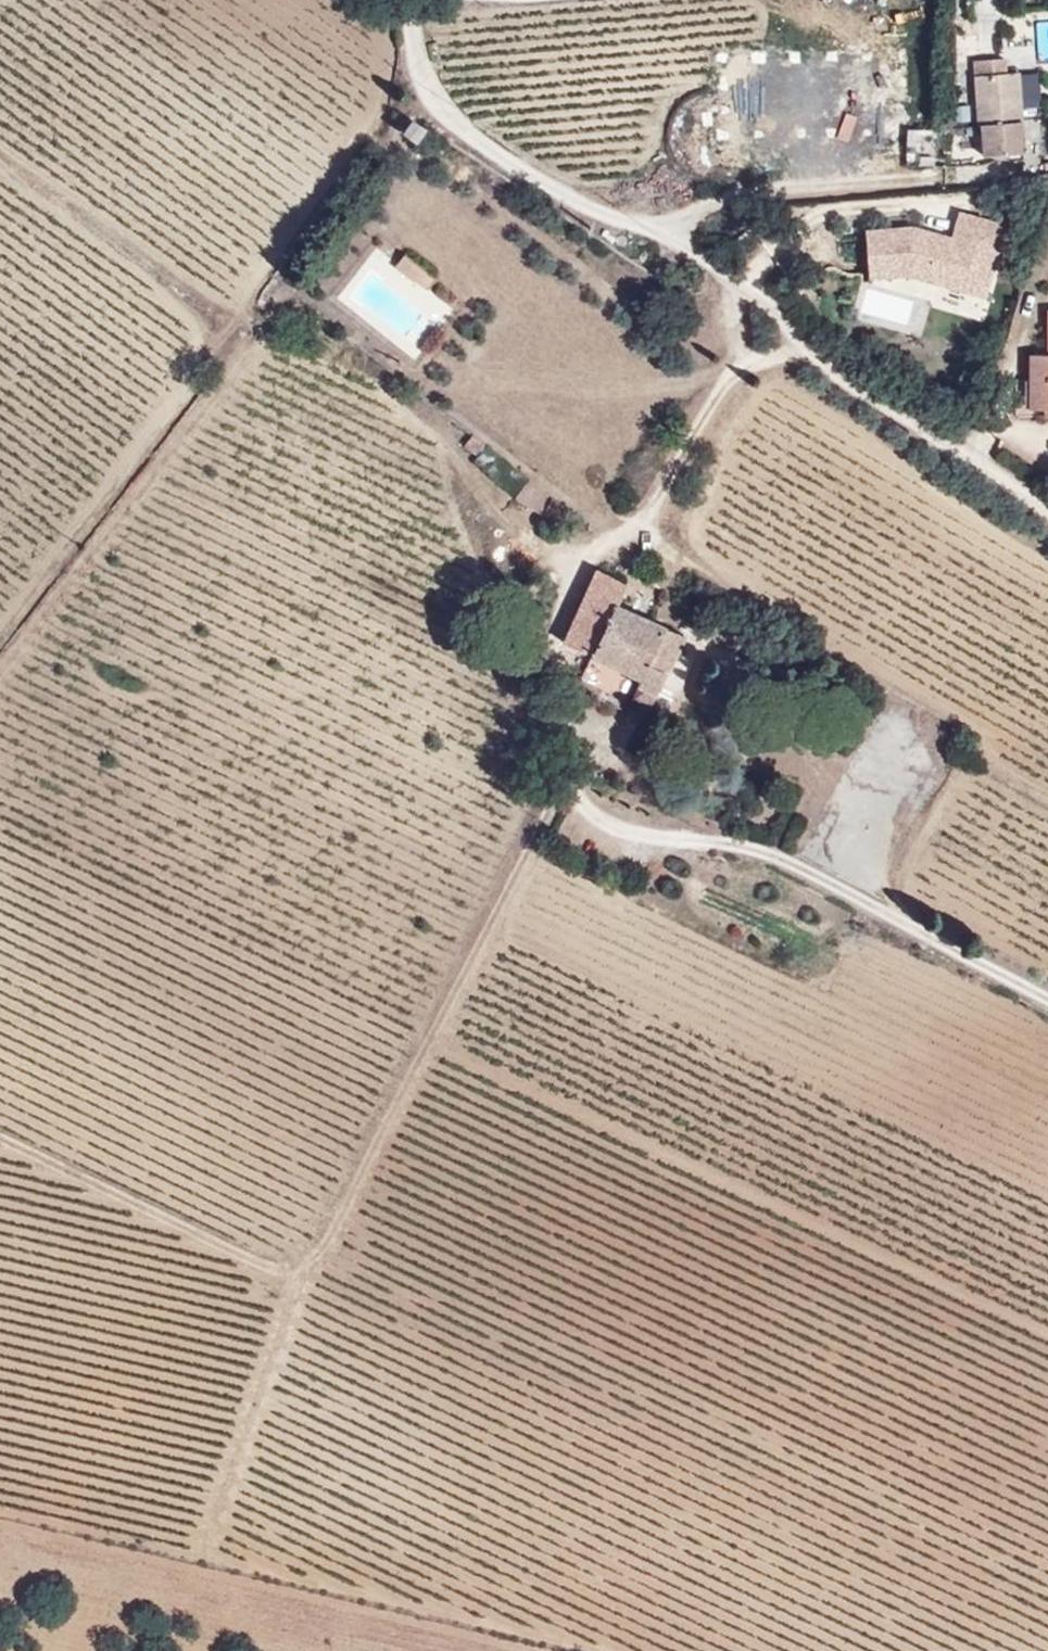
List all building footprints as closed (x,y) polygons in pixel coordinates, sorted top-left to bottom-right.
[(1038,61),(1047,61),(1047,35),(1036,36),(1038,61)] [(1016,164),(1011,86),(994,85),(994,71),(960,72),(957,75),(957,81),(961,86),(964,135),(970,135),(972,166),(1016,164)] [(411,145),(424,128),(410,118),(398,135),(411,145)] [(986,274),(999,228),(954,215),(947,241),(945,249),(932,245),(934,237),(908,230),(859,233),(863,280),(903,277),(963,294),(970,269),(986,274)] [(945,240),(934,237),(932,245),(945,249),(947,241),(945,240)] [(424,276),(394,251),(380,268),(412,293),(424,276)] [(979,298),(986,274),(970,269),(963,294),(979,298)] [(1026,360),(1026,412),(1041,412),(1047,412),(1047,360),(1026,360)] [(511,474),(472,444),(468,444),(460,456),(501,487),(511,474)] [(602,670),(630,619),(615,612),(624,591),(598,579),(561,652),(586,665),(575,689),(629,713),(633,705),(640,689),(602,670)] [(640,689),(663,635),(651,629),(630,619),(602,670),(640,689)] [(678,687),(667,681),(683,644),(663,635),(640,689),(633,705),(663,720),(678,687)]
